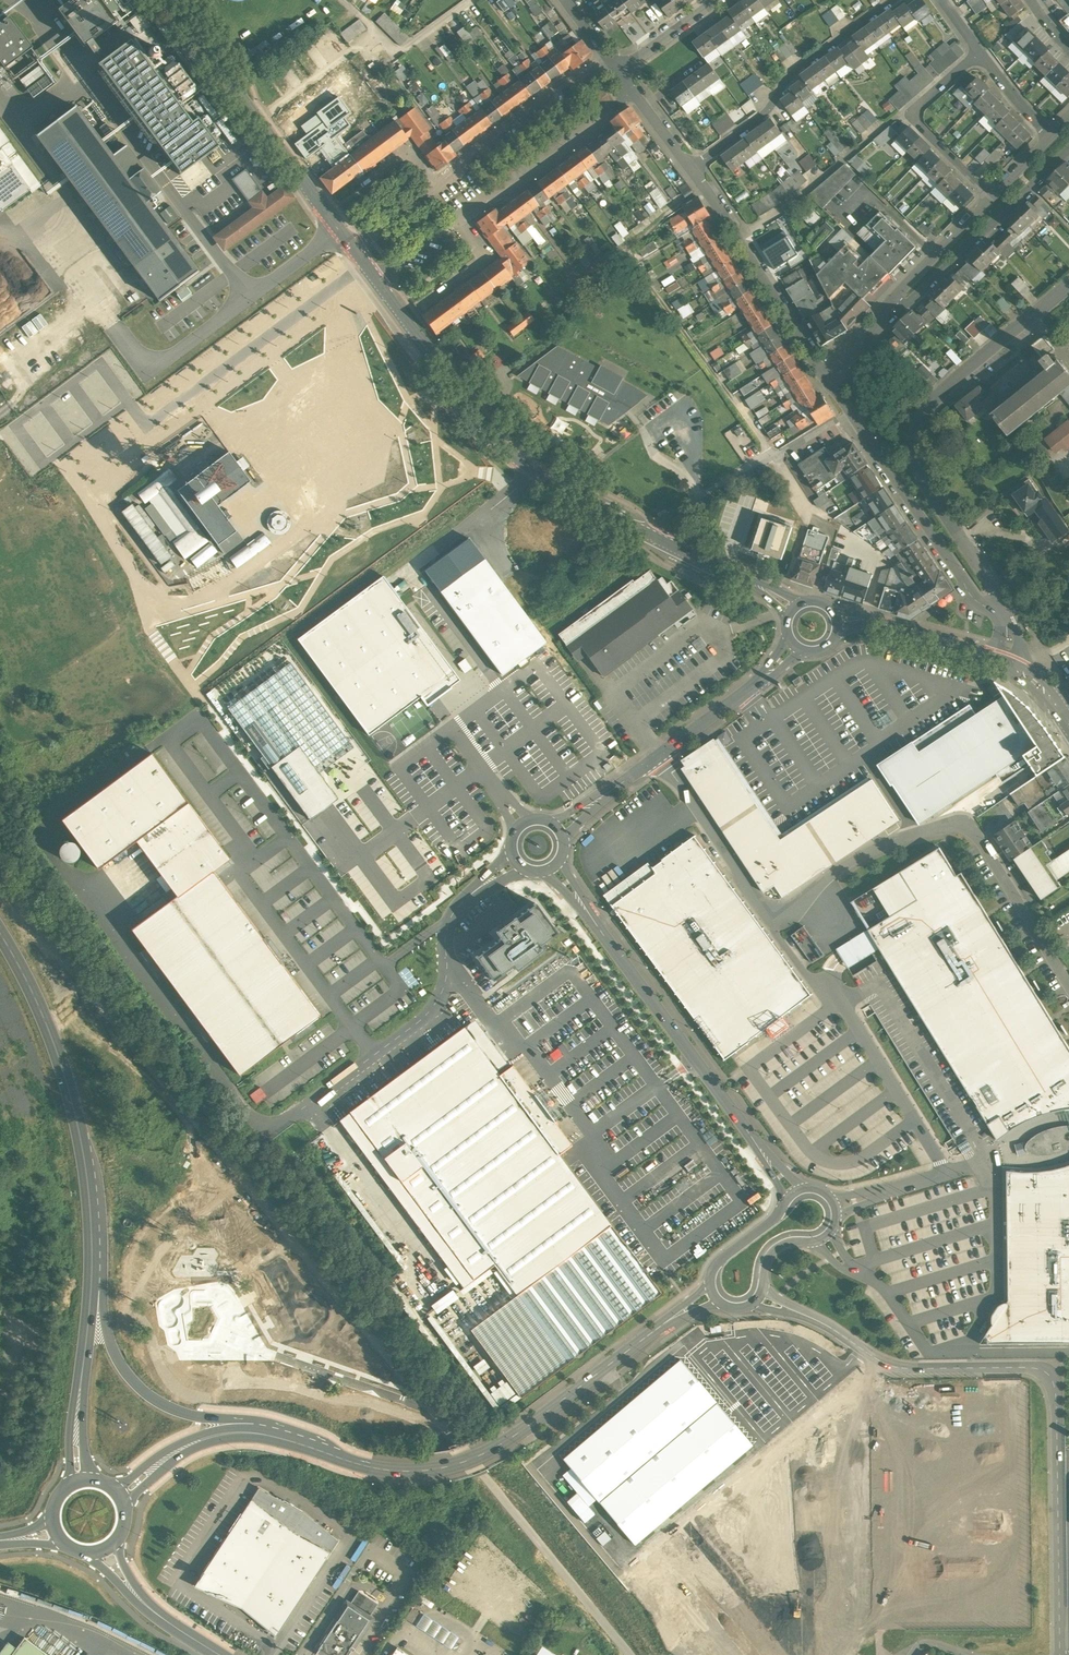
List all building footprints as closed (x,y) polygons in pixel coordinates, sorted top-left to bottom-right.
[(58,10),(84,45),(116,21),(100,0),(51,0),(58,10)] [(496,3),(503,13),(509,8),(503,0),(499,0),(496,3)] [(623,0),(615,0),(605,7),(614,18),(614,19),(629,8),(623,0)] [(629,8),(632,12),(643,4),(639,0),(623,0),(629,8)] [(658,2),(669,17),(680,9),(674,0),(660,0),(658,2)] [(680,9),(691,2),(690,0),(674,0),(680,9)] [(742,3),(755,21),(767,12),(764,8),(758,0),(746,0),(742,3)] [(764,8),(776,0),(758,0),(764,8)] [(908,8),(917,19),(919,22),(931,13),(921,0),(919,0),(908,8)] [(983,0),(969,0),(967,2),(972,8),(983,0)] [(972,8),(976,14),(988,5),(984,0),(983,0),(972,8)] [(992,1),(997,8),(1002,5),(998,0),(993,0),(992,1)] [(1002,5),(1011,18),(1025,7),(1020,0),(1008,0),(1002,5)] [(1068,0),(1056,0),(1068,14),(1068,15),(1068,2),(1068,0)] [(742,3),(729,12),(732,16),(743,31),(756,21),(755,21),(742,3)] [(906,4),(893,13),(901,24),(904,28),(917,19),(908,8),(906,4)] [(845,16),(837,5),(832,9),(840,20),(845,16)] [(614,18),(605,7),(594,15),(606,31),(617,23),(614,19),(614,18)] [(840,20),(832,9),(827,13),(835,23),(840,20)] [(891,10),(878,19),(889,33),(901,24),(893,13),(891,10)] [(409,38),(384,13),(375,22),(400,47),(409,38)] [(835,23),(827,13),(822,16),(830,27),(835,23)] [(1068,14),(1059,21),(1068,33),(1068,15),(1068,14)] [(732,16),(719,25),(729,39),(735,47),(747,38),(743,31),(732,16)] [(8,17),(0,23),(0,63),(4,69),(32,48),(8,17)] [(889,33),(878,19),(866,28),(877,42),(889,33)] [(359,20),(340,34),(347,43),(366,29),(359,20)] [(719,25),(707,34),(717,48),(722,56),(723,56),(735,47),(729,39),(719,25)] [(483,33),(477,26),(470,31),(466,26),(458,31),(468,45),(483,33)] [(866,28),(853,37),(856,41),(864,52),(865,51),(877,42),(866,28)] [(1026,29),(1014,42),(1026,53),(1038,40),(1026,29)] [(567,34),(562,38),(566,43),(569,41),(572,39),(567,34)] [(707,34),(694,43),(710,65),(722,56),(717,48),(707,34)] [(562,38),(557,42),(561,47),(564,45),(566,43),(562,38)] [(149,49),(150,49),(148,48),(147,50),(143,48),(139,43),(135,47),(130,40),(98,64),(179,175),(218,147),(185,103),(200,92),(177,63),(163,74),(157,66),(158,59),(156,60),(155,60),(153,60),(151,60),(150,59),(149,58),(148,58),(148,56),(147,55),(147,54),(147,53),(148,51),(149,49)] [(580,40),(570,48),(581,63),(591,55),(580,40)] [(1038,40),(1026,53),(1036,63),(1046,52),(1048,50),(1038,40)] [(797,52),(789,41),(784,44),(792,55),(797,52)] [(856,41),(849,46),(862,64),(870,58),(865,51),(864,52),(856,41)] [(945,43),(936,51),(940,56),(945,52),(949,48),(945,43)] [(956,43),(950,47),(959,57),(964,52),(956,43)] [(445,44),(439,48),(450,61),(455,57),(445,44)] [(792,55),(784,44),(780,48),(787,59),(792,55)] [(546,45),(541,49),(545,54),(547,52),(550,50),(546,45)] [(849,46),(841,51),(850,62),(849,63),(854,70),(862,64),(849,46)] [(159,56),(160,54),(159,52),(158,49),(156,48),(153,47),(151,48),(149,49),(148,51),(147,53),(147,54),(147,55),(148,56),(148,58),(149,58),(150,59),(151,60),(153,60),(155,60),(156,60),(158,59),(158,58),(159,56)] [(959,57),(950,47),(949,48),(945,52),(954,61),(959,57)] [(570,48),(560,55),(568,66),(571,70),(581,63),(570,48)] [(780,48),(775,51),(783,62),(787,59),(780,48)] [(839,48),(825,58),(836,72),(849,63),(850,62),(841,51),(839,48)] [(541,49),(535,52),(540,58),(542,56),(545,54),(541,49)] [(905,56),(915,69),(921,64),(911,51),(905,56)] [(936,51),(930,56),(934,61),(935,60),(940,56),(936,51)] [(560,55),(558,52),(548,59),(559,73),(568,66),(560,55)] [(945,52),(940,56),(949,66),(954,61),(945,52)] [(1036,63),(1035,64),(1046,75),(1057,63),(1046,52),(1036,63)] [(510,58),(517,65),(522,61),(515,53),(510,58)] [(940,56),(935,60),(944,70),(949,66),(940,56)] [(825,58),(814,67),(824,81),(836,72),(825,58)] [(527,59),(521,63),(526,68),(528,67),(531,65),(527,59)] [(548,59),(538,66),(549,80),(559,73),(548,59)] [(934,61),(930,65),(938,74),(944,70),(935,60),(934,61)] [(1,87),(12,79),(5,70),(4,69),(0,63),(0,86),(1,87)] [(521,63),(516,67),(520,72),(523,70),(526,68),(521,63)] [(1058,63),(1046,75),(1057,86),(1068,74),(1058,63)] [(404,64),(394,71),(405,85),(414,79),(404,64)] [(921,64),(915,69),(919,74),(920,74),(925,69),(921,64)] [(39,65),(20,80),(26,88),(45,73),(39,65)] [(710,65),(697,74),(707,88),(720,79),(710,65)] [(925,69),(934,79),(938,74),(930,65),(925,69)] [(549,80),(538,66),(529,73),(539,88),(549,80)] [(814,67),(801,76),(804,79),(817,97),(829,88),(826,85),(827,85),(814,67)] [(934,79),(925,69),(920,74),(928,83),(934,79)] [(507,73),(502,77),(506,83),(509,81),(511,79),(507,73)] [(529,73),(519,80),(530,95),(539,88),(529,73)] [(763,84),(755,73),(750,77),(758,88),(763,84)] [(697,74),(685,82),(695,97),(707,88),(697,74)] [(928,83),(920,74),(919,74),(915,78),(923,88),(928,83)] [(1057,86),(1068,97),(1068,96),(1068,74),(1057,86)] [(965,75),(957,82),(966,91),(973,83),(965,75)] [(53,83),(48,76),(27,90),(33,98),(53,83)] [(502,77),(497,81),(501,87),(504,85),(506,83),(502,77)] [(758,88),(750,77),(745,81),(753,91),(758,88)] [(906,77),(900,82),(905,87),(910,82),(906,77)] [(923,88),(915,78),(910,82),(918,92),(923,88)] [(973,83),(966,91),(977,102),(987,91),(989,89),(978,78),(973,83)] [(804,79),(791,88),(794,92),(806,109),(819,100),(817,97),(804,79)] [(530,95),(519,80),(510,87),(520,102),(530,95)] [(753,91),(745,81),(740,84),(748,95),(753,91)] [(685,82),(673,91),(683,105),(695,97),(685,82)] [(905,87),(900,82),(895,87),(899,92),(900,91),(905,87)] [(918,92),(910,82),(905,87),(913,96),(918,92)] [(520,102),(510,87),(500,95),(511,109),(520,102)] [(913,96),(905,87),(900,91),(908,101),(913,96)] [(488,88),(483,92),(487,97),(489,96),(492,93),(488,88)] [(908,101),(900,91),(899,92),(895,95),(903,105),(908,101)] [(977,102),(966,91),(959,97),(971,108),(975,103),(977,102)] [(977,102),(975,103),(986,114),(998,101),(987,91),(977,102)] [(483,92),(477,96),(481,101),(484,99),(487,97),(483,92)] [(794,92),(781,101),(796,122),(809,113),(806,109),(794,92)] [(511,109),(500,95),(490,102),(501,116),(511,109)] [(895,95),(890,100),(898,110),(903,105),(895,95)] [(199,100),(233,146),(238,142),(204,96),(199,100)] [(345,118),(351,113),(339,97),(316,113),(320,118),(307,127),(310,132),(294,144),(306,159),(321,148),(335,167),(350,156),(336,137),(351,126),(345,118)] [(998,101),(986,114),(997,125),(1008,114),(1010,113),(998,101)] [(468,102),(463,106),(467,112),(470,110),(473,108),(468,102)] [(490,102),(480,109),(491,124),(501,116),(490,102)] [(133,265),(172,236),(147,203),(161,192),(125,145),(112,155),(75,106),(36,135),(133,265)] [(463,106),(458,110),(462,116),(465,114),(467,112),(463,106)] [(641,122),(630,107),(620,115),(631,129),(641,122)] [(429,129),(414,108),(395,122),(407,137),(409,135),(424,156),(434,148),(423,133),(429,129)] [(480,109),(471,116),(482,131),(491,124),(480,109)] [(877,120),(869,109),(864,114),(872,124),(877,120)] [(735,123),(727,113),(722,116),(730,127),(735,123)] [(864,114),(858,119),(867,129),(872,124),(864,114)] [(997,125),(996,127),(1007,138),(1019,125),(1008,114),(997,125)] [(620,115),(610,122),(613,125),(621,137),(631,129),(620,115)] [(471,116),(461,124),(472,138),(482,131),(471,116)] [(730,127),(722,116),(717,120),(725,131),(730,127)] [(449,117),(444,121),(448,126),(450,124),(453,122),(449,117)] [(858,119),(853,123),(861,133),(867,129),(858,119)] [(725,131),(717,120),(712,124),(720,135),(725,131)] [(771,120),(758,128),(774,149),(774,150),(787,141),(771,120)] [(444,121),(438,124),(443,130),(446,128),(448,126),(444,121)] [(395,122),(379,134),(391,149),(392,148),(395,148),(398,145),(399,143),(407,137),(395,122)] [(472,138),(461,124),(451,131),(462,145),(472,138)] [(613,125),(603,132),(614,147),(624,140),(621,137),(613,125)] [(1019,125),(1007,138),(1018,149),(1030,136),(1019,125)] [(876,139),(882,146),(889,139),(893,130),(890,127),(876,139)] [(920,138),(908,127),(896,140),(908,151),(920,138)] [(758,128),(746,137),(747,138),(762,159),(774,149),(758,128)] [(0,130),(0,148),(8,142),(0,130)] [(637,132),(635,134),(639,139),(644,135),(640,130),(637,132)] [(451,131),(442,138),(444,141),(452,152),(462,145),(451,131)] [(603,132),(594,140),(605,154),(614,147),(603,132)] [(379,134),(350,156),(361,171),(364,169),(366,171),(374,165),(373,163),(384,154),(385,155),(389,152),(390,150),(391,149),(379,134)] [(632,135),(629,137),(634,143),(639,139),(635,134),(632,135)] [(747,138),(734,148),(745,162),(750,169),(763,160),(762,159),(747,138)] [(845,148),(837,138),(832,142),(840,152),(845,148)] [(931,149),(920,138),(908,151),(918,162),(930,150),(931,149)] [(605,154),(594,140),(584,147),(595,161),(605,154)] [(452,152),(444,141),(434,148),(446,163),(455,156),(452,152)] [(8,142),(0,148),(8,158),(16,152),(8,142)] [(840,152),(832,142),(826,146),(835,156),(840,152)] [(584,147),(575,154),(585,169),(595,161),(584,147)] [(621,149),(618,151),(622,157),(628,153),(623,147),(621,149)] [(0,148),(0,173),(11,164),(12,164),(8,158),(0,148)] [(434,148),(424,156),(436,170),(446,163),(434,148)] [(734,148),(722,157),(732,171),(745,162),(734,148)] [(987,159),(992,165),(1003,155),(997,148),(991,153),(986,148),(968,165),(974,171),(987,159)] [(918,162),(917,163),(928,174),(940,161),(930,150),(918,162)] [(616,153),(613,155),(617,161),(622,157),(618,151),(616,153)] [(41,186),(16,152),(8,158),(12,164),(11,164),(30,190),(31,193),(41,186)] [(862,174),(870,167),(858,153),(850,160),(862,174)] [(575,154),(565,161),(576,176),(585,169),(575,154)] [(799,162),(807,172),(817,164),(809,155),(799,162)] [(350,156),(335,167),(347,182),(355,176),(356,178),(363,174),(361,171),(350,156)] [(565,161),(555,169),(566,183),(576,176),(565,161)] [(940,161),(928,174),(939,185),(950,173),(951,173),(940,161)] [(601,164),(599,166),(603,172),(609,168),(604,162),(601,164)] [(1066,162),(1056,171),(1068,184),(1068,165),(1066,162)] [(0,173),(0,211),(1,212),(30,190),(11,164),(0,173)] [(845,164),(808,195),(822,208),(856,175),(845,164)] [(597,168),(593,170),(598,176),(603,172),(599,166),(597,168)] [(331,194),(347,182),(335,167),(319,178),(331,194)] [(555,169),(546,176),(557,190),(566,183),(555,169)] [(254,208),(216,236),(224,247),(292,196),(284,186),(266,199),(245,170),(232,180),(254,208)] [(807,180),(799,170),(794,174),(802,184),(807,180)] [(1056,171),(1046,180),(1049,183),(1056,190),(1060,195),(1068,186),(1068,184),(1056,171)] [(939,185),(938,186),(949,197),(961,185),(950,173),(939,185)] [(802,184),(794,174),(790,178),(798,188),(802,184)] [(546,176),(536,183),(547,198),(557,190),(546,176)] [(582,178),(580,180),(584,186),(589,182),(585,177),(582,178)] [(790,178),(781,185),(789,195),(798,188),(790,178)] [(577,182),(574,185),(578,190),(584,186),(580,180),(577,182)] [(536,183),(526,190),(537,205),(547,198),(536,183)] [(1049,183),(1039,192),(1046,199),(1056,190),(1049,183)] [(690,184),(682,187),(685,195),(693,192),(690,184)] [(775,192),(782,203),(790,196),(789,195),(781,185),(775,192)] [(961,185),(949,197),(960,208),(972,196),(961,185)] [(677,196),(671,187),(666,190),(673,199),(677,196)] [(657,188),(651,193),(653,196),(652,197),(661,208),(667,203),(657,188)] [(526,190),(517,197),(527,212),(537,205),(526,190)] [(563,193),(560,195),(564,201),(569,197),(565,192),(563,193)] [(782,203),(775,192),(769,195),(776,206),(782,203)] [(558,197),(555,199),(559,205),(564,201),(560,195),(558,197)] [(776,206),(769,195),(764,198),(771,209),(776,206)] [(1036,195),(1027,204),(1034,211),(1043,202),(1036,195)] [(517,197),(507,205),(518,219),(527,212),(517,197)] [(698,197),(682,206),(689,217),(704,207),(698,197)] [(764,198),(752,205),(759,216),(771,209),(764,198)] [(1027,204),(1024,201),(1015,211),(1028,225),(1038,216),(1034,211),(1027,204)] [(651,202),(645,205),(650,214),(655,211),(651,202)] [(507,205),(497,212),(505,223),(508,227),(518,219),(507,205)] [(543,207),(541,210),(545,215),(550,211),(546,205),(543,207)] [(704,207),(689,217),(695,227),(707,220),(711,218),(704,207)] [(497,212),(495,208),(485,216),(496,230),(501,227),(505,223),(497,212)] [(538,211),(535,214),(539,219),(545,215),(541,210),(538,211)] [(807,218),(810,224),(820,218),(816,211),(810,214),(811,216),(807,218)] [(1015,211),(1005,220),(1011,227),(1018,235),(1028,225),(1015,211)] [(916,246),(889,221),(889,220),(890,219),(890,218),(889,217),(888,216),(887,216),(886,216),(885,217),(880,212),(867,226),(874,232),(873,232),(877,237),(878,236),(885,242),(872,256),(886,270),(889,273),(890,274),(916,246)] [(680,215),(670,221),(673,227),(684,220),(682,218),(680,215)] [(485,216),(475,223),(486,238),(496,230),(485,216)] [(1047,223),(1068,243),(1068,230),(1054,216),(1047,223)] [(524,222),(521,224),(526,230),(531,226),(527,220),(524,222)] [(684,220),(673,227),(677,233),(688,226),(686,223),(684,220)] [(695,227),(692,230),(698,240),(714,230),(707,220),(695,227)] [(826,222),(808,241),(816,249),(835,230),(826,222)] [(933,231),(923,223),(918,228),(927,237),(933,231)] [(519,226),(516,228),(520,234),(526,230),(521,224),(519,226)] [(512,242),(501,227),(496,230),(486,238),(501,258),(498,260),(510,276),(517,286),(522,282),(517,275),(519,273),(517,270),(523,266),(508,245),(512,242)] [(1011,227),(1002,236),(1009,243),(1018,235),(1011,227)] [(714,230),(698,240),(704,250),(720,240),(714,230)] [(172,236),(133,265),(159,301),(174,290),(177,295),(186,288),(183,284),(199,273),(198,272),(182,250),(184,248),(181,244),(179,245),(172,236)] [(1002,236),(993,245),(1001,252),(1009,243),(1002,236)] [(690,237),(682,242),(686,247),(693,243),(692,240),(690,237)] [(787,237),(764,252),(775,270),(788,262),(799,255),(798,253),(787,237)] [(872,256),(853,238),(833,259),(867,291),(886,270),(872,256)] [(993,245),(987,238),(977,247),(991,261),(1001,252),(993,245)] [(720,240),(704,250),(708,256),(704,259),(706,263),(726,250),(720,240)] [(529,261),(514,241),(512,242),(508,245),(523,266),(529,261)] [(653,241),(640,251),(644,257),(658,249),(653,241)] [(693,243),(686,247),(689,253),(697,248),(695,246),(693,243)] [(977,247),(967,257),(970,260),(973,263),(981,271),(991,261),(977,247)] [(788,262),(792,268),(808,257),(804,249),(798,253),(799,255),(788,262)] [(726,250),(706,263),(709,267),(713,264),(717,270),(733,260),(726,250)] [(819,255),(810,260),(812,265),(817,275),(828,264),(819,255)] [(703,257),(695,262),(699,268),(706,263),(704,259),(703,257)] [(867,291),(833,259),(828,264),(856,290),(864,298),(889,273),(886,270),(867,291)] [(490,266),(488,266),(484,269),(484,271),(482,272),(494,288),(510,276),(498,260),(490,266)] [(733,260),(717,270),(721,276),(716,279),(719,283),(739,271),(733,260)] [(970,260),(961,269),(967,274),(973,267),(971,265),(973,263),(970,260)] [(706,263),(699,268),(702,273),(710,268),(709,267),(706,263)] [(856,290),(828,264),(817,275),(823,286),(832,303),(833,305),(836,310),(855,291),(856,290)] [(795,303),(812,292),(805,281),(817,275),(812,265),(799,272),(784,280),(789,288),(787,289),(795,303)] [(961,269),(952,277),(956,281),(958,279),(959,281),(967,274),(961,269)] [(739,271),(719,283),(722,288),(727,285),(730,291),(745,281),(739,271)] [(482,272),(468,283),(479,299),(494,288),(482,272)] [(952,277),(949,274),(939,284),(953,298),(963,288),(956,281),(952,277)] [(672,275),(662,282),(665,287),(675,280),(672,275)] [(715,277),(708,282),(711,288),(719,283),(716,279),(715,277)] [(1019,277),(1012,283),(1023,296),(1030,289),(1019,277)] [(745,281),(730,291),(734,296),(729,299),(732,304),(752,291),(745,281)] [(464,286),(462,283),(454,289),(456,292),(452,295),(464,310),(479,299),(468,283),(464,286)] [(719,283),(711,288),(715,294),(722,289),(722,288),(719,283)] [(953,298),(939,284),(929,293),(940,304),(943,307),(953,298)] [(812,292),(795,303),(805,319),(820,310),(815,302),(822,298),(828,308),(833,305),(832,303),(823,286),(812,292)] [(752,291),(732,304),(734,308),(739,305),(743,311),(758,301),(752,291)] [(855,291),(836,310),(849,329),(871,306),(855,291)] [(445,300),(443,299),(439,303),(438,305),(437,306),(449,321),(464,310),(452,295),(445,300)] [(997,302),(1006,312),(1012,306),(1003,296),(997,302)] [(728,298),(720,303),(724,308),(732,304),(729,299),(728,298)] [(935,298),(926,307),(931,313),(940,304),(935,298)] [(479,299),(464,310),(469,317),(485,306),(479,299)] [(747,318),(763,308),(758,301),(743,311),(747,318)] [(690,302),(679,309),(684,317),(695,311),(690,302)] [(732,304),(724,308),(728,314),(735,309),(734,308),(732,304)] [(836,310),(833,305),(828,308),(806,321),(822,346),(849,329),(836,310)] [(437,306),(434,306),(430,309),(429,311),(422,317),(434,332),(449,321),(437,306)] [(926,307),(917,316),(922,321),(931,313),(926,307)] [(767,315),(763,308),(747,318),(751,325),(767,315)] [(917,316),(911,310),(901,320),(915,334),(925,325),(922,321),(917,316)] [(528,311),(517,319),(523,326),(533,318),(528,311)] [(767,315),(751,325),(758,335),(773,325),(767,315)] [(989,325),(980,316),(976,320),(985,330),(989,325)] [(517,319),(507,328),(512,335),(523,326),(517,319)] [(915,334),(901,320),(892,329),(897,335),(900,338),(906,344),(915,334)] [(732,321),(723,326),(729,336),(738,330),(732,321)] [(773,325),(758,335),(764,345),(780,335),(773,325)] [(970,339),(961,330),(956,335),(966,344),(970,339)] [(749,332),(742,337),(746,343),(753,338),(751,335),(749,332)] [(780,335),(764,345),(770,355),(786,345),(780,335)] [(897,335),(888,344),(894,349),(901,342),(899,340),(900,338),(897,335)] [(1047,335),(1033,343),(1041,358),(1056,350),(1047,335)] [(753,338),(746,343),(749,348),(757,344),(755,340),(753,338)] [(764,345),(752,353),(758,363),(770,355),(764,345)] [(786,345),(770,355),(773,360),(777,366),(792,356),(786,345)] [(557,346),(517,376),(529,382),(529,383),(541,390),(541,389),(548,392),(548,393),(560,400),(560,399),(568,403),(567,404),(580,411),(580,410),(587,413),(587,415),(599,421),(599,420),(609,425),(626,413),(623,411),(626,405),(628,406),(632,399),(630,398),(635,388),(621,381),(623,378),(600,365),(599,368),(557,346)] [(716,359),(725,354),(722,347),(712,352),(716,359)] [(484,357),(478,350),(473,354),(478,361),(484,357)] [(473,354),(468,358),(473,365),(478,361),(473,354)] [(770,355),(758,363),(762,368),(769,364),(769,363),(773,360),(770,355)] [(1051,357),(1049,355),(1041,361),(1043,364),(1000,398),(995,393),(989,398),(983,403),(985,406),(1008,435),(1068,386),(1068,374),(1054,355),(1051,357)] [(792,356),(777,366),(783,376),(799,366),(792,356)] [(736,363),(724,370),(730,381),(742,373),(736,363)] [(916,370),(934,388),(941,381),(923,363),(916,370)] [(777,366),(766,372),(770,379),(768,380),(771,383),(779,379),(781,377),(783,376),(777,366)] [(783,376),(781,377),(782,379),(784,378),(789,386),(805,376),(799,366),(783,376)] [(805,376),(789,386),(796,396),(812,386),(805,376)] [(779,379),(771,383),(774,389),(782,384),(780,381),(779,379)] [(753,381),(740,389),(744,396),(757,387),(753,381)] [(812,386),(796,396),(802,406),(806,404),(818,396),(812,386)] [(980,387),(957,405),(968,420),(985,406),(983,403),(989,398),(980,387)] [(751,408),(767,400),(763,391),(747,398),(751,408)] [(788,393),(781,398),(784,403),(791,399),(790,396),(788,393)] [(818,396),(806,404),(812,414),(828,404),(821,394),(818,396)] [(791,399),(784,403),(788,409),(795,405),(793,402),(791,399)] [(810,416),(811,418),(812,419),(814,418),(819,424),(834,415),(828,404),(812,414),(810,416)] [(766,406),(756,413),(759,418),(769,412),(766,406)] [(953,408),(945,416),(949,420),(957,413),(953,408)] [(804,411),(793,418),(797,424),(808,417),(806,414),(804,411)] [(808,417),(797,424),(800,429),(811,422),(809,419),(808,417)] [(563,431),(567,421),(557,418),(553,428),(563,431)] [(1045,441),(1053,451),(1060,446),(1063,449),(1068,444),(1068,422),(1045,441)] [(783,432),(778,426),(767,433),(772,439),(783,432)] [(854,443),(826,461),(835,474),(844,468),(850,477),(868,465),(854,443)] [(844,468),(835,474),(826,461),(842,451),(840,449),(828,457),(823,449),(799,465),(817,491),(837,478),(841,483),(850,477),(844,468)] [(229,451),(177,490),(217,545),(218,544),(236,531),(217,506),(251,481),(244,471),(236,462),(229,451)] [(242,457),(236,462),(244,471),(250,467),(242,457)] [(868,465),(850,477),(858,489),(864,499),(865,498),(883,487),(868,465)] [(197,523),(169,486),(178,479),(177,475),(173,469),(170,468),(137,493),(145,503),(149,500),(177,538),(172,541),(185,559),(208,541),(196,524),(197,523)] [(1038,492),(1029,479),(1020,485),(1023,489),(1028,485),(1035,494),(1038,492)] [(1019,491),(1014,495),(1025,511),(1026,511),(1035,504),(1043,499),(1042,498),(1038,492),(1035,494),(1028,485),(1023,489),(1019,491)] [(823,487),(817,491),(820,496),(826,493),(823,487)] [(883,487),(865,498),(878,516),(896,505),(883,487)] [(864,499),(858,489),(850,495),(856,504),(864,499)] [(818,507),(829,500),(825,493),(814,501),(818,507)] [(1043,499),(1035,504),(1038,509),(1037,509),(1052,529),(1047,533),(1053,543),(1068,532),(1044,497),(1042,498),(1043,499)] [(172,556),(131,503),(120,512),(161,564),(172,556)] [(1035,504),(1026,511),(1029,515),(1036,510),(1037,509),(1038,509),(1035,504)] [(896,505),(878,516),(882,522),(890,534),(907,522),(896,505)] [(1052,529),(1037,509),(1036,510),(1042,518),(1039,523),(1047,533),(1052,529)] [(858,528),(869,521),(863,512),(852,519),(858,528)] [(878,516),(854,532),(864,539),(877,530),(875,527),(882,522),(878,516)] [(752,550),(781,560),(792,528),(763,518),(752,550)] [(864,539),(870,540),(874,545),(890,534),(882,522),(875,527),(877,530),(864,539)] [(907,522),(890,534),(896,543),(904,539),(903,537),(913,531),(907,522)] [(809,529),(800,558),(820,564),(829,538),(829,537),(829,536),(828,535),(809,529)] [(236,531),(218,544),(224,553),(225,554),(226,553),(242,541),(243,541),(243,540),(243,539),(236,531)] [(913,531),(903,537),(904,539),(896,543),(901,551),(904,549),(919,539),(913,531)] [(271,544),(263,533),(230,558),(238,569),(271,544)] [(890,534),(874,545),(883,552),(896,543),(890,534)] [(502,675),(546,643),(469,538),(466,541),(425,571),(502,675)] [(919,539),(904,549),(910,558),(920,573),(922,571),(928,580),(940,572),(919,539)] [(896,543),(883,552),(891,558),(901,551),(896,543)] [(217,553),(211,544),(191,559),(198,567),(217,553)] [(826,567),(832,569),(839,550),(833,548),(826,567)] [(820,564),(800,558),(793,579),(813,586),(820,564)] [(873,575),(852,568),(854,560),(849,558),(847,565),(835,561),(830,575),(829,575),(827,581),(828,581),(826,590),(864,603),(873,575)] [(920,573),(910,558),(903,563),(909,573),(919,586),(928,580),(922,571),(920,573)] [(173,563),(170,560),(162,566),(165,569),(173,563)] [(903,563),(902,563),(899,565),(903,577),(909,573),(903,563)] [(892,568),(883,569),(878,584),(886,588),(886,587),(887,587),(892,568)] [(632,580),(558,634),(575,657),(584,651),(603,676),(659,635),(659,636),(675,624),(679,629),(698,616),(694,611),(695,610),(688,600),(687,601),(672,581),(668,584),(663,577),(658,580),(650,570),(634,582),(632,580)] [(928,580),(919,586),(932,604),(950,591),(950,587),(940,572),(928,580)] [(919,586),(909,573),(903,577),(908,584),(911,585),(914,590),(919,586)] [(384,577),(297,639),(368,736),(420,697),(426,706),(459,681),(384,577)] [(886,588),(878,584),(876,591),(884,594),(886,588)] [(914,590),(907,594),(904,593),(901,592),(895,612),(911,617),(932,604),(919,586),(914,590)] [(887,587),(886,587),(886,588),(884,594),(879,608),(895,612),(901,592),(897,591),(887,587)] [(454,665),(460,676),(472,669),(467,658),(454,665)] [(243,729),(306,683),(290,663),(228,708),(243,729)] [(796,686),(803,681),(800,677),(793,681),(796,686)] [(299,746),(315,767),(349,742),(306,683),(256,721),(283,758),(299,746)] [(1038,746),(1024,755),(1031,764),(1038,776),(1047,770),(1066,757),(1056,742),(1035,713),(1014,694),(998,684),(1005,697),(1038,746)] [(970,705),(880,765),(919,825),(1010,766),(1015,774),(1031,764),(1024,755),(1038,746),(1005,697),(977,715),(970,705)] [(310,819),(338,799),(315,767),(299,746),(283,758),(256,721),(243,729),(310,819)] [(778,836),(714,739),(682,761),(686,767),(682,769),(765,894),(775,887),(783,898),(899,821),(872,780),(781,840),(778,836)] [(150,752),(59,819),(98,870),(138,841),(176,893),(129,928),(237,1074),(319,1013),(213,871),(229,858),(150,752)] [(1047,770),(1058,785),(1061,790),(1068,784),(1068,761),(1066,757),(1047,770)] [(606,770),(611,766),(608,762),(602,766),(606,770)] [(1038,776),(1036,777),(1047,792),(1049,791),(1058,785),(1047,770),(1038,776)] [(1036,777),(1020,789),(1028,801),(1025,803),(1030,811),(1052,796),(1049,791),(1047,792),(1036,777)] [(1059,792),(1068,785),(1068,784),(1061,790),(1052,796),(1030,811),(1028,812),(1042,832),(1068,814),(1068,802),(1066,796),(1063,798),(1059,792)] [(1058,785),(1049,791),(1052,796),(1061,790),(1058,785)] [(1059,792),(1063,798),(1066,796),(1068,802),(1068,785),(1059,792)] [(1020,789),(1011,795),(1019,807),(1025,803),(1028,801),(1020,789)] [(1021,830),(1015,821),(1013,822),(1019,831),(1021,830)] [(1019,831),(1013,822),(995,834),(1001,842),(999,843),(1003,849),(1005,848),(1013,860),(1014,859),(1030,848),(1019,831)] [(695,835),(651,868),(655,873),(610,905),(724,1059),(768,1027),(775,1036),(782,1030),(789,1025),(782,1016),(812,994),(695,835)] [(1042,840),(1030,848),(1058,888),(1061,886),(1057,879),(1047,865),(1055,859),(1055,858),(1052,860),(1046,852),(1049,850),(1042,840)] [(69,843),(65,845),(63,846),(61,850),(61,853),(62,857),(64,859),(67,860),(70,861),(74,860),(76,858),(78,855),(78,853),(77,846),(73,844),(69,843)] [(874,888),(891,915),(837,949),(848,967),(880,948),(998,1140),(1014,1128),(1026,1121),(1033,1118),(1039,1115),(1052,1111),(1066,1109),(1068,1109),(1068,1046),(962,872),(957,875),(940,847),(874,888)] [(1030,848),(1014,859),(1037,892),(1038,891),(1043,899),(1058,888),(1030,848)] [(1047,865),(1057,879),(1068,871),(1068,850),(1055,859),(1047,865)] [(613,868),(602,876),(606,881),(610,888),(621,880),(613,868)] [(544,945),(559,934),(535,902),(491,936),(496,941),(471,960),(491,986),(508,973),(511,977),(547,950),(544,945)] [(806,925),(793,933),(812,963),(825,955),(806,925)] [(1063,1023),(1059,1025),(1065,1035),(1068,1032),(1063,1023)] [(512,1065),(499,1074),(464,1027),(349,1111),(474,1279),(494,1264),(517,1295),(610,1227),(558,1154),(572,1145),(551,1117),(531,1090),(512,1065)] [(1026,1152),(1029,1154),(1033,1155),(1038,1154),(1044,1155),(1050,1154),(1056,1153),(1064,1150),(1068,1148),(1068,1124),(1066,1124),(1059,1125),(1050,1127),(1042,1129),(1035,1132),(1030,1136),(1027,1139),(1025,1142),(1024,1144),(1025,1149),(1026,1152)] [(1026,1153),(1023,1142),(1015,1144),(1018,1155),(1026,1153)] [(704,1162),(698,1153),(693,1157),(699,1165),(704,1162)] [(1066,1166),(1052,1170),(1038,1172),(1024,1172),(1007,1170),(1009,1300),(1007,1302),(1005,1302),(1003,1303),(1001,1304),(1000,1305),(998,1306),(993,1314),(992,1316),(992,1320),(992,1322),(993,1324),(992,1326),(980,1343),(1068,1342),(1068,1165),(1066,1166)] [(657,1293),(610,1227),(517,1295),(468,1330),(516,1396),(657,1293)] [(651,1254),(645,1258),(650,1265),(655,1262),(651,1254)] [(432,1302),(436,1310),(459,1299),(455,1291),(432,1302)] [(628,1542),(749,1447),(682,1362),(560,1457),(628,1542)] [(258,1488),(194,1587),(241,1608),(275,1635),(338,1541),(305,1513),(258,1488)] [(358,1591),(348,1606),(368,1619),(378,1603),(358,1591)] [(334,1626),(332,1625),(329,1629),(331,1630),(327,1636),(326,1636),(319,1645),(320,1646),(319,1648),(329,1654),(348,1654),(349,1654),(351,1650),(349,1649),(368,1619),(348,1606),(347,1605),(347,1606),(345,1605),(342,1610),(344,1611),(334,1626)] [(422,1615),(412,1608),(405,1618),(416,1625),(422,1615)] [(459,1637),(423,1614),(417,1624),(452,1648),(459,1637)] [(11,1654),(49,1654),(24,1637),(16,1647),(11,1654)] [(0,1651),(0,1654),(11,1654),(16,1647),(8,1641),(0,1651)] [(540,1645),(534,1654),(555,1654),(540,1645)] [(397,1647),(391,1654),(410,1654),(397,1647)]
